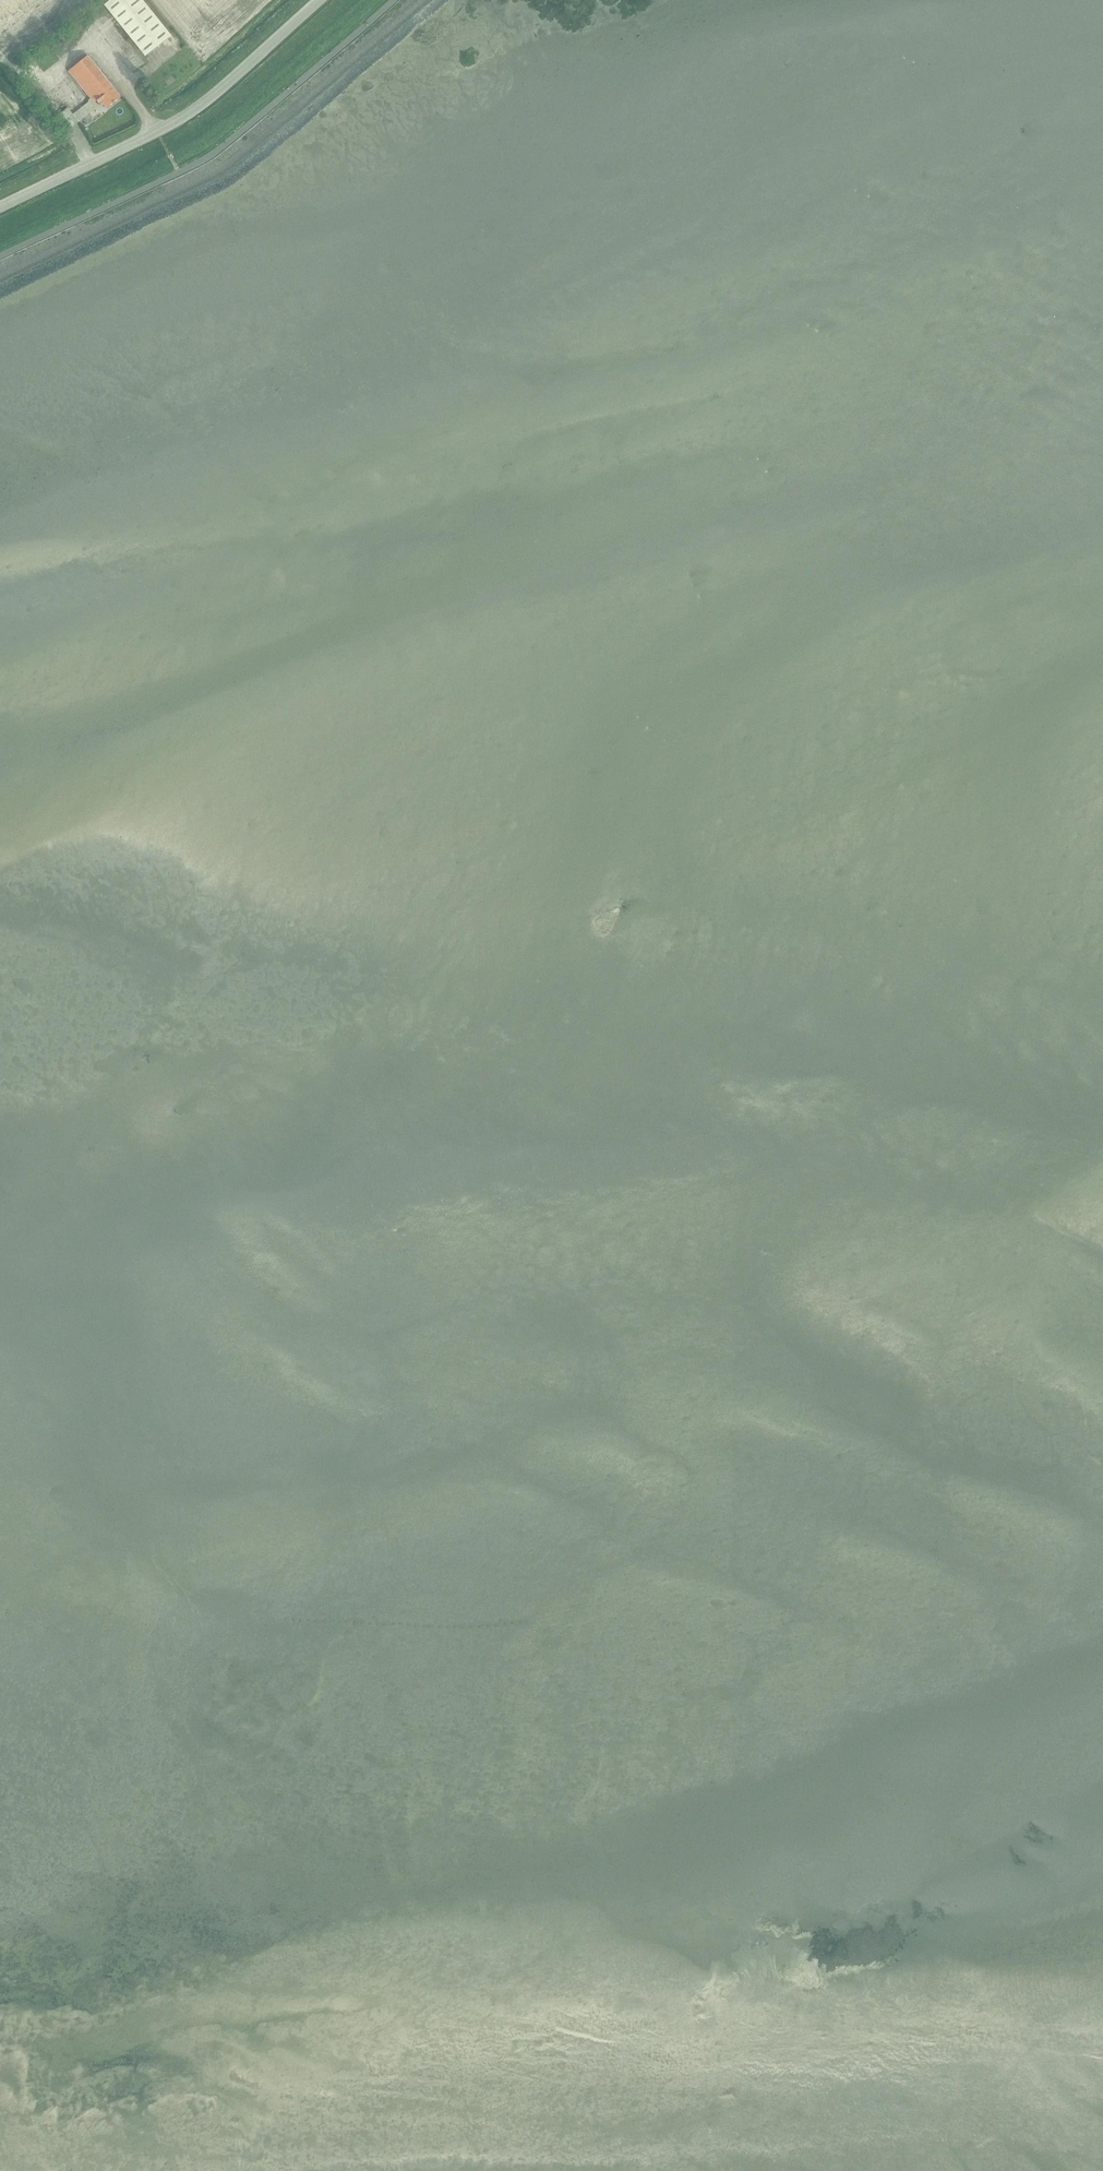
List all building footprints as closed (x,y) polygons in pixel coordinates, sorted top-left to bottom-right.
[(145,56),(171,35),(143,0),(110,0),(104,5),(145,56)] [(36,59),(44,70),(78,44),(70,34),(51,49),(50,48),(36,59)] [(101,101),(107,108),(120,97),(87,55),(68,71),(93,101),(95,99),(99,103),(101,101)] [(52,117),(65,133),(95,108),(88,100),(72,112),(66,106),(52,117)]
